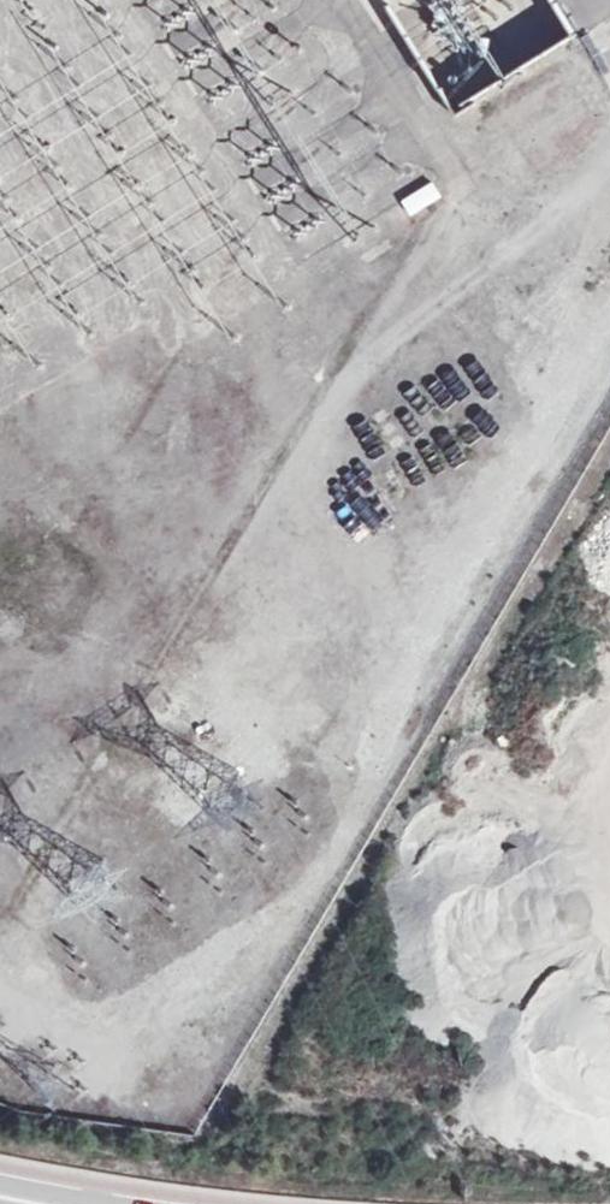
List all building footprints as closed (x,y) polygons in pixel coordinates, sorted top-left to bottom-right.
[(453,105),(575,39),(554,0),(396,0),(453,105)] [(392,201),(402,218),(439,196),(429,179),(392,201)] [(457,371),(432,386),(443,407),(469,392),(457,371)]
